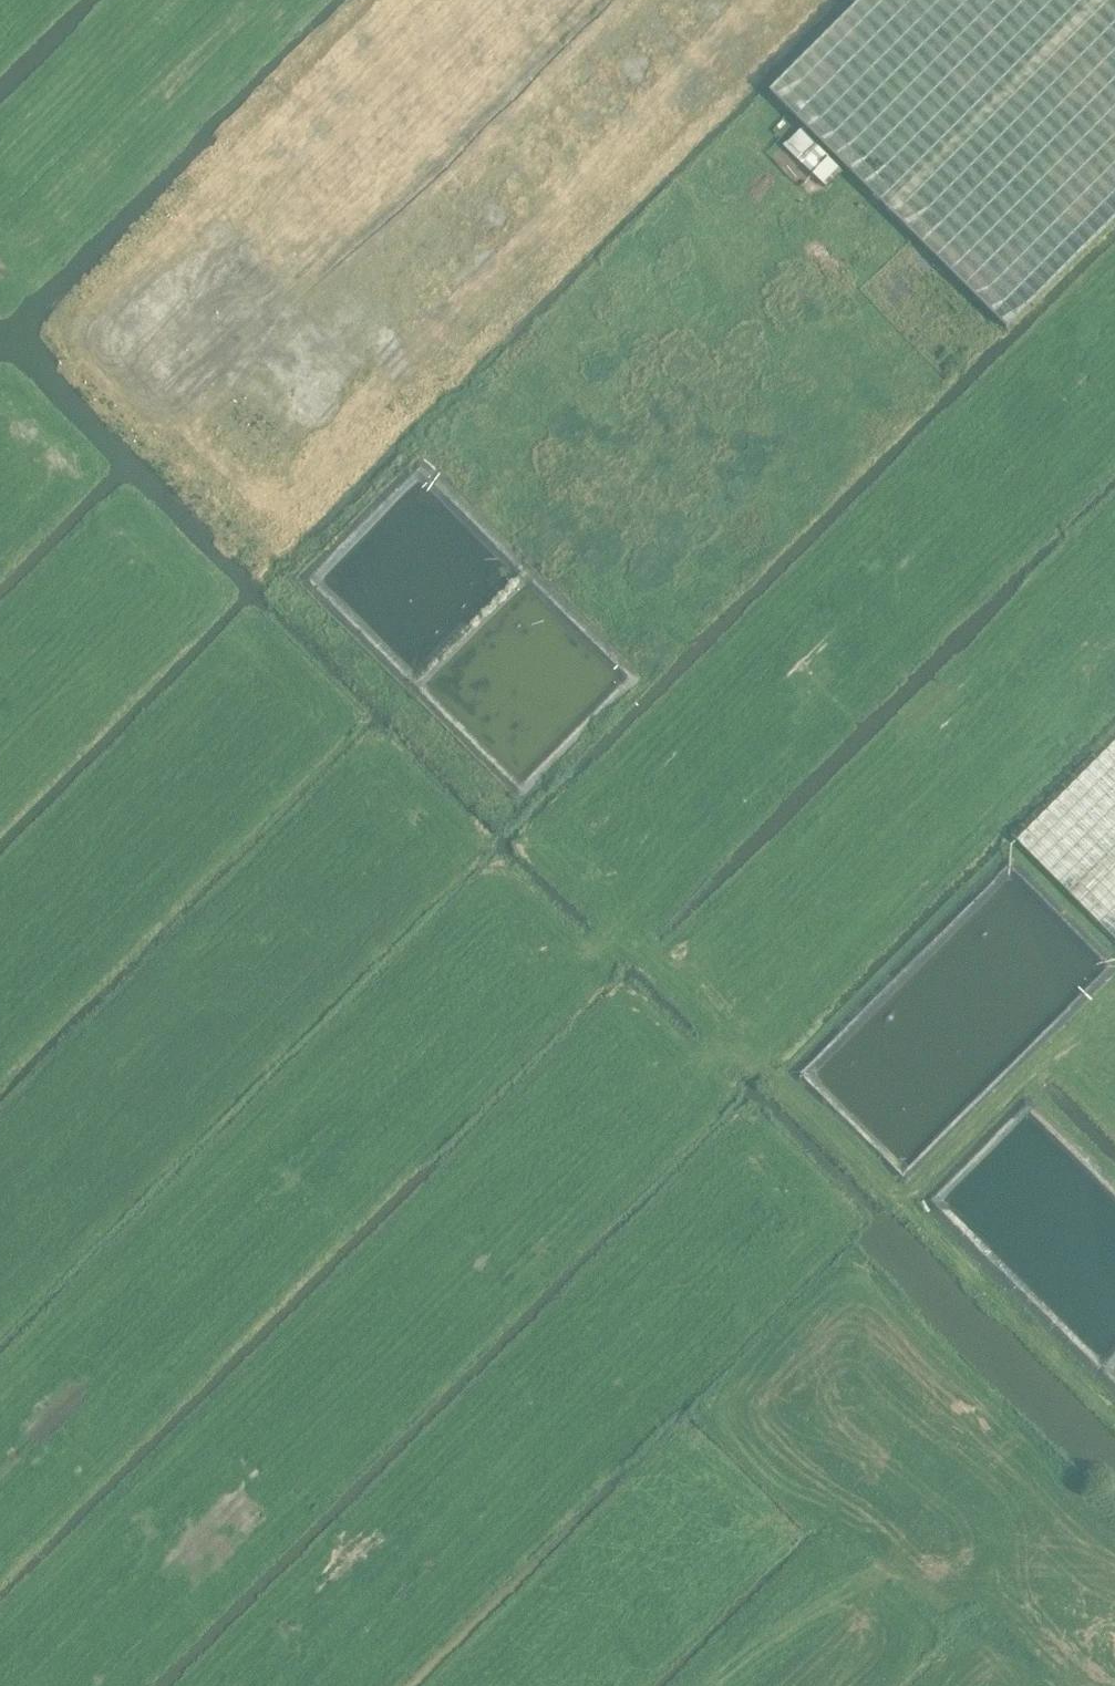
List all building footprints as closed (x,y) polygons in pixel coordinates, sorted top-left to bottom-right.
[(1005,328),(1114,218),(1114,0),(858,0),(768,91),(1005,328)] [(1019,841),(1114,938),(1114,744),(1019,841)]
